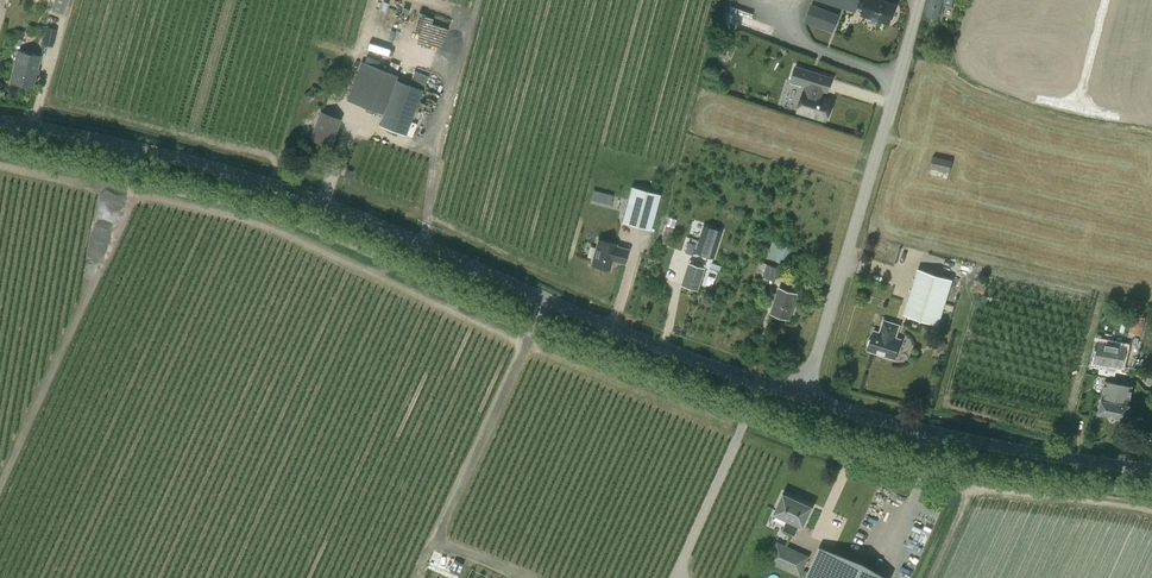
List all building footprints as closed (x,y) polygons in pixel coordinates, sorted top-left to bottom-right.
[(64,0),(54,0),(51,9),(59,12),(64,0)] [(443,85),(469,13),(434,0),(428,15),(386,0),(347,0),(331,44),(443,85)] [(861,14),(889,24),(895,5),(881,0),(815,0),(855,13),(857,7),(863,9),(861,14)] [(925,13),(941,18),(944,4),(953,6),(954,0),(928,0),(925,13)] [(812,4),(805,22),(832,32),(839,14),(812,4)] [(17,49),(22,31),(13,29),(9,47),(17,49)] [(47,31),(44,44),(53,45),(55,33),(47,31)] [(11,83),(32,88),(40,56),(19,51),(11,83)] [(347,100),(383,114),(379,125),(406,134),(423,89),(422,89),(396,79),(398,75),(361,61),(347,100)] [(791,111),(817,121),(824,101),(810,97),(812,90),(820,92),(824,79),(788,68),(785,80),(806,86),(803,95),(795,93),(791,111)] [(320,112),(311,138),(330,146),(340,119),(320,112)] [(957,173),(960,162),(952,160),(953,160),(934,155),(930,169),(949,173),(950,171),(957,173)] [(347,169),(344,176),(350,178),(352,171),(347,169)] [(622,222),(650,230),(660,194),(631,187),(622,222)] [(608,206),(612,195),(592,188),(588,199),(608,206)] [(695,252),(713,258),(722,231),(703,225),(695,252)] [(673,228),(666,226),(665,230),(661,243),(668,245),(673,228)] [(628,250),(616,246),(616,245),(606,241),(598,240),(592,265),(595,266),(596,268),(603,270),(605,269),(609,270),(612,259),(616,260),(617,261),(624,263),(628,250)] [(772,241),(767,258),(787,264),(792,247),(772,241)] [(692,255),(696,245),(689,242),(685,252),(692,255)] [(689,260),(682,284),(696,289),(704,265),(689,260)] [(767,285),(769,279),(775,280),(779,268),(767,264),(760,261),(756,275),(762,276),(760,283),(767,285)] [(938,326),(953,280),(918,269),(903,315),(938,326)] [(779,288),(771,313),(790,319),(797,294),(779,288)] [(1133,312),(1131,329),(1140,330),(1141,321),(1147,322),(1147,314),(1133,312)] [(901,340),(895,338),(899,326),(884,321),(880,333),(874,331),(867,351),(894,359),(901,340)] [(1122,368),(1126,347),(1105,343),(1107,334),(1095,332),(1094,341),(1099,342),(1093,367),(1099,368),(1098,373),(1107,375),(1115,376),(1117,367),(1122,368)] [(1099,410),(1098,412),(1100,412),(1101,412),(1110,414),(1110,415),(1115,416),(1116,415),(1125,417),(1127,418),(1128,416),(1127,416),(1129,406),(1130,404),(1129,404),(1133,385),(1106,380),(1102,398),(1099,410)] [(787,524),(786,523),(783,530),(795,536),(800,525),(803,527),(812,507),(784,494),(775,514),(789,520),(787,524)] [(809,556),(782,543),(774,562),(802,573),(809,556)] [(819,548),(806,577),(886,577),(819,548)] [(460,562),(449,558),(445,567),(456,571),(460,562)]
